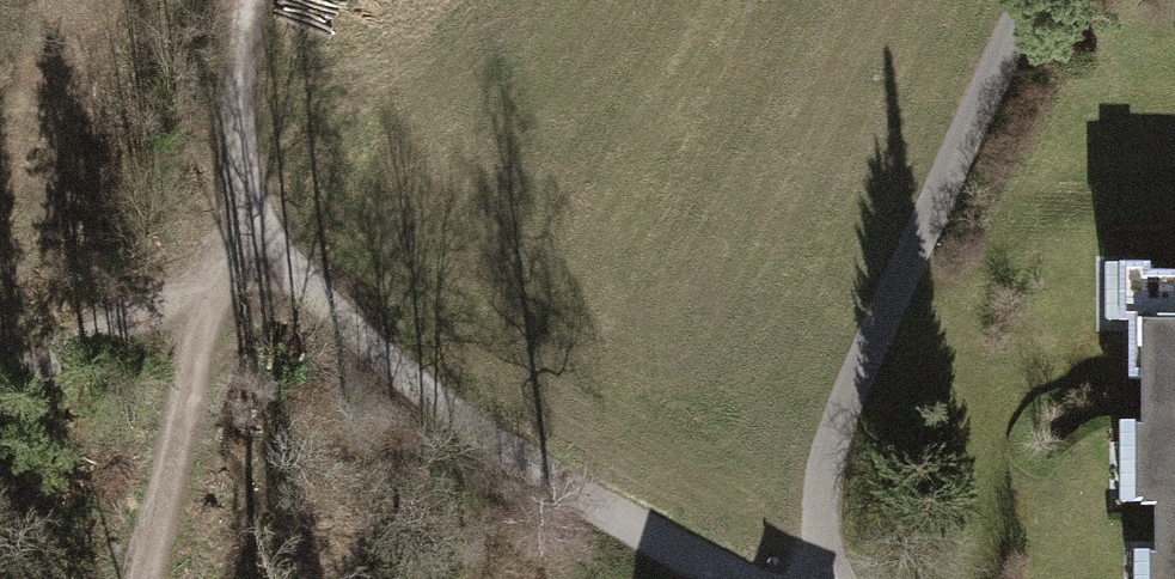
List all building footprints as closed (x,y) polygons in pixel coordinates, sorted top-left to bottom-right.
[(1144,273),(1144,316),(1128,316),(1129,378),(1142,378),(1142,429),(1156,429),(1157,502),(1174,502),(1174,273),(1144,273)] [(1157,502),(1157,556),(1171,556),(1171,578),(1174,578),(1174,502),(1157,502)]
